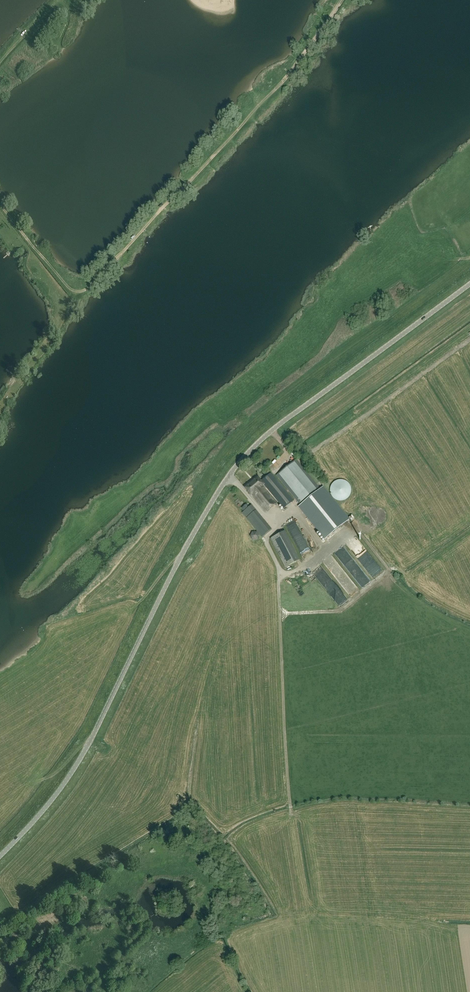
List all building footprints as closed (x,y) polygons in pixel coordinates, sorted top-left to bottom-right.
[(320,490),(298,462),(296,460),(276,475),(300,505),(320,490)] [(261,481),(264,485),(284,509),(294,500),(271,473),(261,481)] [(264,485),(261,481),(258,477),(245,488),(251,496),(252,495),(265,512),(277,503),(263,486),(264,485)] [(330,493),(331,496),(333,498),(336,500),(339,501),(342,501),(345,500),(348,499),(350,496),(351,494),(352,490),(352,487),(351,484),(348,481),(346,479),(342,478),(339,478),(336,479),(333,481),(331,483),(330,486),(329,489),(330,493)] [(322,488),(320,490),(300,505),(298,507),(324,539),(348,520),(322,488)] [(251,505),(242,513),(262,537),(271,530),(251,505)] [(299,544),(306,542),(305,539),(297,520),(291,522),(299,544)] [(250,537),(253,541),(258,540),(259,535),(256,531),(251,532),(250,537)] [(285,567),(300,560),(285,531),(270,539),(285,567)] [(348,565),(355,559),(344,547),(338,552),(348,565)] [(324,569),(317,574),(340,603),(347,598),(324,569)] [(341,578),(352,595),(361,589),(349,573),(341,578)] [(301,592),(298,582),(291,584),(294,594),(301,592)] [(20,939),(18,935),(21,933),(19,929),(11,934),(14,938),(15,937),(17,941),(20,939)] [(10,940),(5,937),(1,941),(3,945),(8,945),(10,940)] [(60,968),(56,967),(50,965),(48,971),(58,974),(60,968)]
